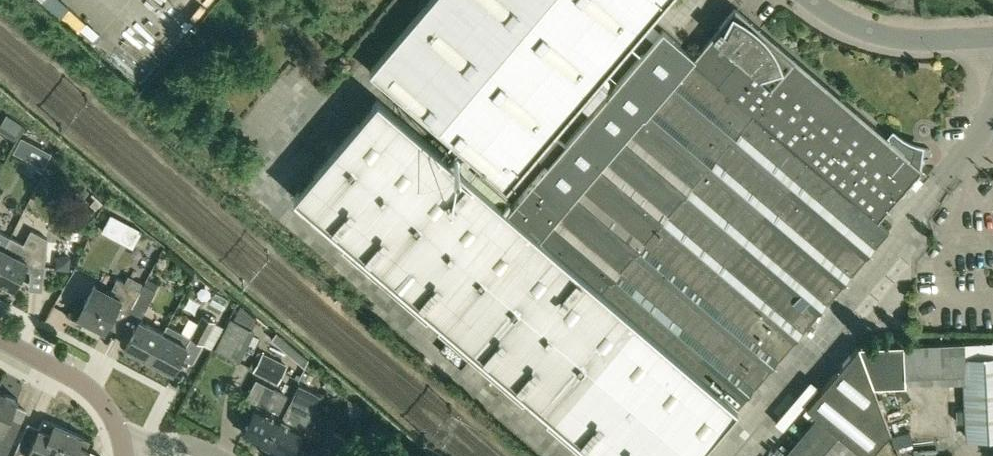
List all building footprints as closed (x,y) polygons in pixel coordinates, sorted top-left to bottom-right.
[(535,154),(553,133),(565,144),(644,51),(632,41),(641,30),(667,0),(430,0),(370,71),(506,188),(535,154)] [(735,6),(693,55),(663,29),(653,40),(641,30),(632,41),(644,51),(565,144),(553,133),(535,154),(547,164),(508,211),(376,100),(294,197),(348,244),(343,250),(427,323),(432,316),(444,326),(438,333),(523,405),(529,398),(552,417),(546,425),(582,455),(700,455),(892,227),(881,218),(925,166),(921,163),(925,141),(913,138),(902,132),(893,125),(886,133),(735,6)] [(7,114),(0,125),(17,136),(24,125),(7,114)] [(21,136),(13,151),(44,167),(52,152),(21,136)] [(110,214),(101,231),(132,248),(142,231),(110,214)] [(24,244),(10,238),(0,257),(0,281),(14,288),(27,263),(32,266),(44,267),(47,241),(48,238),(31,229),(24,244)] [(10,238),(0,232),(0,257),(10,238)] [(110,292),(95,284),(76,320),(91,328),(93,323),(105,330),(117,307),(128,313),(132,306),(140,290),(118,278),(110,292)] [(140,290),(132,306),(143,312),(155,289),(144,283),(140,290)] [(203,315),(191,336),(191,337),(202,343),(214,321),(203,315)] [(125,346),(149,359),(164,332),(140,319),(125,346)] [(167,324),(164,332),(149,359),(173,371),(191,337),(191,336),(183,332),(167,324)] [(966,382),(969,438),(992,437),(992,357),(986,357),(985,346),(985,342),(964,343),(964,342),(939,343),(941,373),(965,372),(966,382)] [(858,346),(872,385),(904,383),(966,382),(965,372),(941,373),(939,343),(858,346)] [(820,415),(857,447),(850,455),(869,455),(890,432),(872,385),(858,346),(808,405),(820,415)] [(263,352),(254,369),(253,371),(277,383),(287,365),(263,352)] [(265,444),(288,455),(320,394),(297,383),(279,417),(265,444)] [(265,444),(279,417),(278,416),(288,396),(274,389),(264,409),(257,406),(243,432),(265,444)] [(0,391),(0,430),(3,432),(0,438),(0,455),(7,455),(27,411),(16,406),(19,399),(0,391)] [(857,447),(820,415),(784,455),(850,455),(857,447)] [(23,437),(14,455),(19,455),(21,452),(30,455),(57,455),(69,429),(44,418),(33,442),(23,437)] [(344,433),(330,426),(319,448),(333,455),(344,433)] [(94,441),(69,429),(57,455),(88,455),(94,441)]
